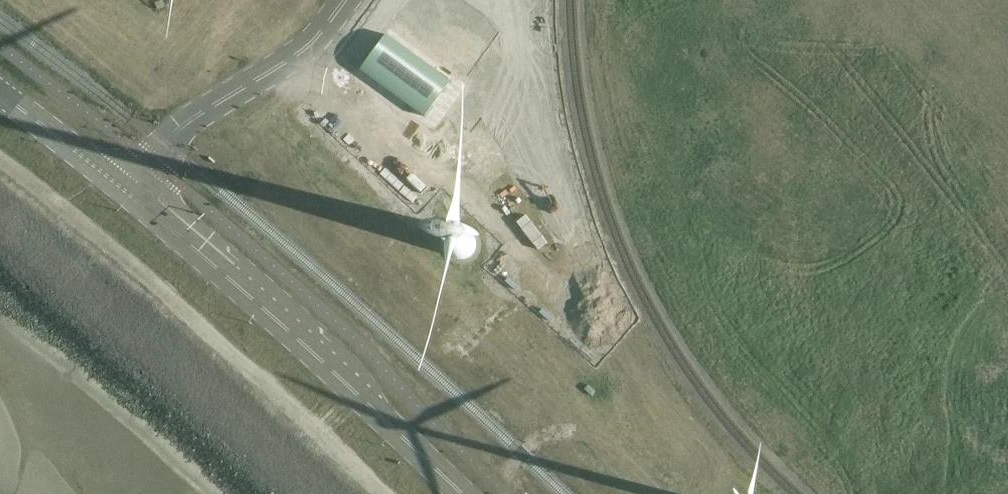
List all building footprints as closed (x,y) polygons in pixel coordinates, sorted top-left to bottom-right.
[(447,239),(446,243),(446,247),(447,250),(449,254),(452,256),(455,258),(459,259),(463,259),(467,258),(471,256),(473,253),(475,249),(476,245),(475,241),(474,237),(472,234),(469,232),(466,230),(462,229),(458,229),(454,231),(451,233),(448,236),(447,239)]
